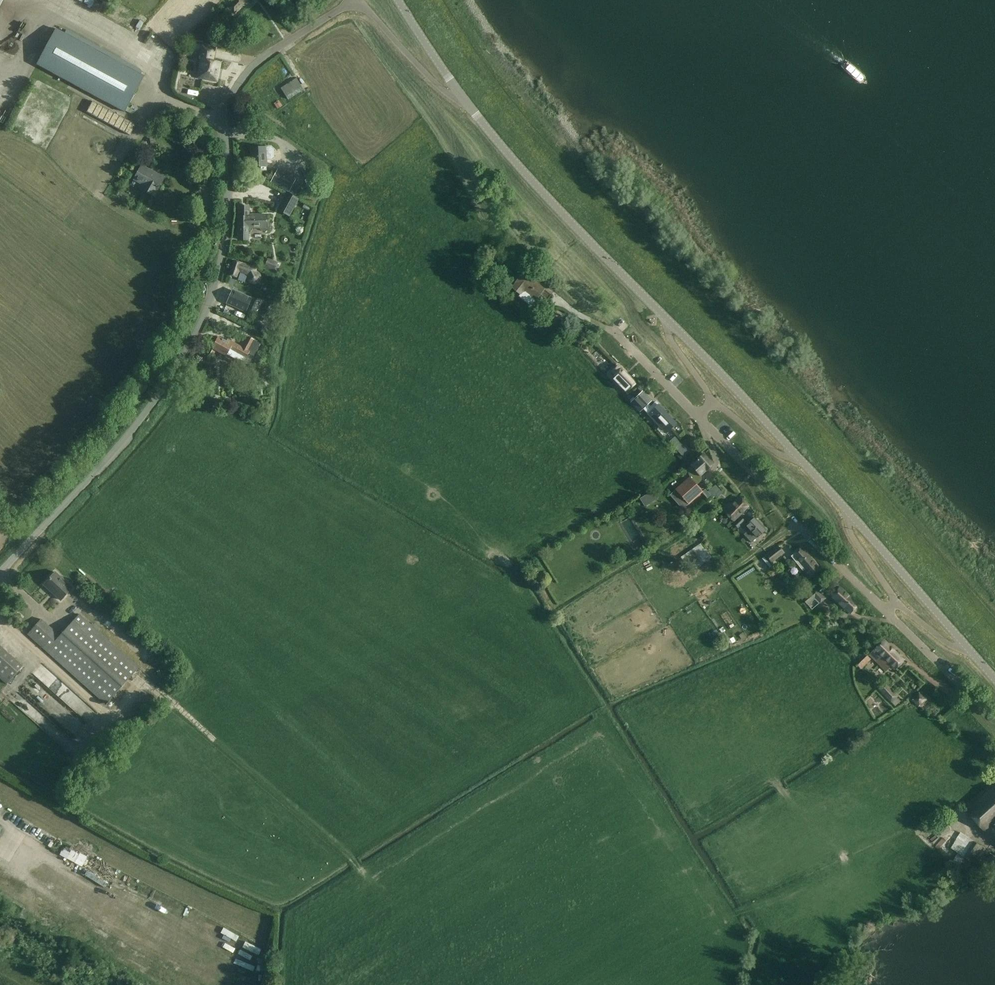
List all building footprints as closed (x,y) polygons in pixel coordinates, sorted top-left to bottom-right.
[(227,8),(234,14),(245,2),(243,0),(234,0),(227,8)] [(144,76),(56,27),(36,63),(47,69),(44,75),(52,80),(55,73),(124,111),(144,76)] [(205,79),(215,81),(216,74),(218,74),(220,62),(212,61),(214,48),(202,46),(200,59),(201,59),(198,77),(205,79)] [(180,78),(178,90),(183,92),(185,85),(199,88),(200,82),(180,78)] [(303,90),(296,78),(281,88),(288,99),(303,90)] [(279,100),(274,104),(278,109),(282,105),(279,100)] [(87,112),(130,135),(136,125),(92,102),(87,112)] [(265,147),(251,148),(252,167),(261,166),(261,171),(266,170),(266,160),(272,159),(274,157),(274,150),(271,147),(265,147)] [(147,187),(145,191),(154,196),(164,178),(141,166),(133,180),(147,187)] [(132,179),(136,169),(133,168),(132,170),(125,167),(121,173),(132,179)] [(271,182),(288,192),(296,197),(302,186),(301,184),(301,183),(295,179),(277,170),(271,182)] [(287,193),(277,210),(289,217),(299,199),(287,193)] [(239,206),(239,217),(239,233),(241,233),(241,240),(249,240),(249,229),(260,229),(260,230),(262,231),(269,231),(270,229),(270,223),(268,222),(266,222),(266,215),(249,215),(249,206),(239,206)] [(278,263),(267,259),(264,266),(275,270),(278,263)] [(236,277),(238,273),(240,274),(247,276),(247,279),(247,281),(248,282),(251,284),(253,285),(256,285),(258,284),(260,282),(261,280),(261,277),(260,274),(258,272),(256,271),(257,268),(234,260),(229,275),(236,277)] [(512,287),(520,294),(532,304),(544,289),(524,272),(512,287)] [(240,274),(238,280),(245,282),(247,276),(240,274)] [(230,299),(244,304),(242,309),(254,315),(257,308),(252,306),(250,305),(252,299),(233,292),(230,299)] [(270,316),(274,307),(266,303),(262,313),(270,316)] [(225,355),(225,353),(243,364),(249,355),(253,358),(261,344),(249,337),(244,348),(232,341),(230,343),(219,337),(212,348),(225,355)] [(618,365),(612,371),(616,376),(613,379),(626,393),(629,390),(630,389),(636,383),(621,369),(618,365)] [(676,424),(672,420),(655,402),(649,408),(646,405),(651,401),(642,392),(634,399),(630,395),(627,398),(631,402),(634,399),(660,426),(663,424),(669,430),(676,424)] [(675,437),(670,441),(675,447),(680,443),(675,437)] [(691,465),(690,466),(688,469),(688,472),(688,474),(690,478),(676,489),(670,495),(682,508),(702,491),(692,479),(698,474),(700,476),(712,464),(703,454),(691,465)] [(715,485),(708,491),(711,493),(710,494),(711,495),(713,499),(716,496),(718,497),(723,493),(715,485)] [(653,490),(640,498),(645,506),(658,498),(653,490)] [(729,504),(724,509),(733,520),(736,517),(747,506),(740,498),(731,506),(729,504)] [(741,516),(734,523),(738,528),(745,521),(741,516)] [(751,543),(758,537),(766,529),(755,518),(747,525),(750,529),(744,534),(751,543)] [(701,542),(680,558),(691,572),(712,557),(701,542)] [(766,555),(771,562),(783,554),(778,546),(766,555)] [(801,547),(793,554),(791,556),(793,559),(799,566),(803,571),(804,570),(809,576),(819,568),(801,547)] [(44,585),(60,600),(72,587),(55,572),(44,585)] [(824,581),(812,593),(810,590),(801,598),(807,605),(815,598),(820,604),(826,599),(821,595),(829,586),(824,581)] [(850,613),(852,611),(858,603),(840,587),(831,596),(850,613)] [(113,613),(108,619),(113,624),(118,618),(113,613)] [(41,619),(36,625),(28,634),(106,704),(138,668),(79,614),(59,636),(41,619)] [(883,640),(876,647),(869,654),(884,669),(890,663),(895,669),(904,660),(883,640)] [(7,684),(23,666),(0,646),(0,678),(7,684)] [(35,671),(87,723),(98,713),(68,683),(66,684),(44,662),(35,671)] [(885,683),(877,689),(890,703),(897,696),(885,683)] [(928,699),(919,690),(911,699),(919,708),(928,699)] [(968,813),(986,832),(994,823),(994,789),(968,813)] [(957,864),(959,866),(968,871),(974,862),(973,861),(982,845),(961,831),(951,848),(959,853),(953,861),(957,864)]
